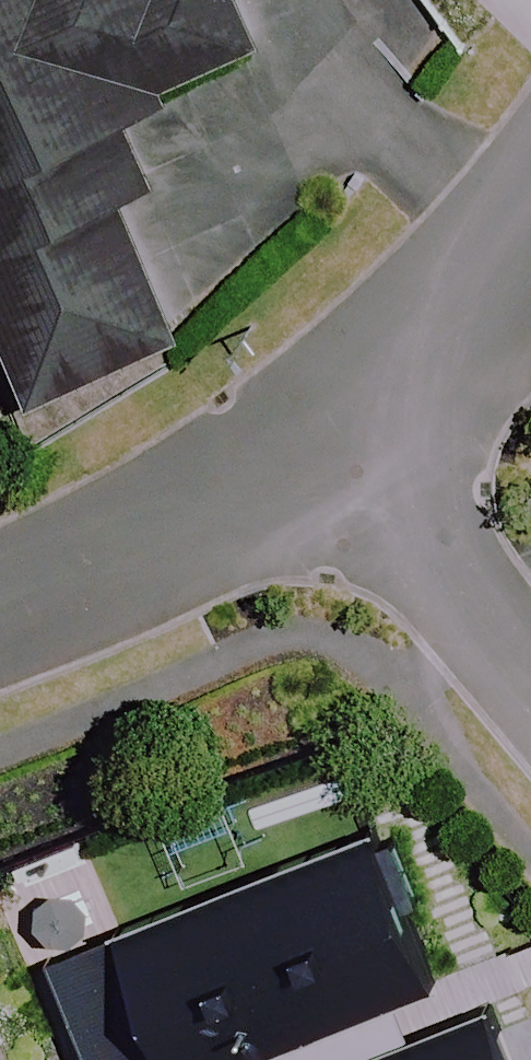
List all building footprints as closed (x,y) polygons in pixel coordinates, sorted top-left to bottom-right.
[(40,398),(174,337),(113,203),(146,188),(113,115),(244,55),(219,0),(0,0),(0,311),(40,398)] [(367,838),(114,943),(162,1059),(494,1059),(476,1017),(447,1030),(367,838)]
